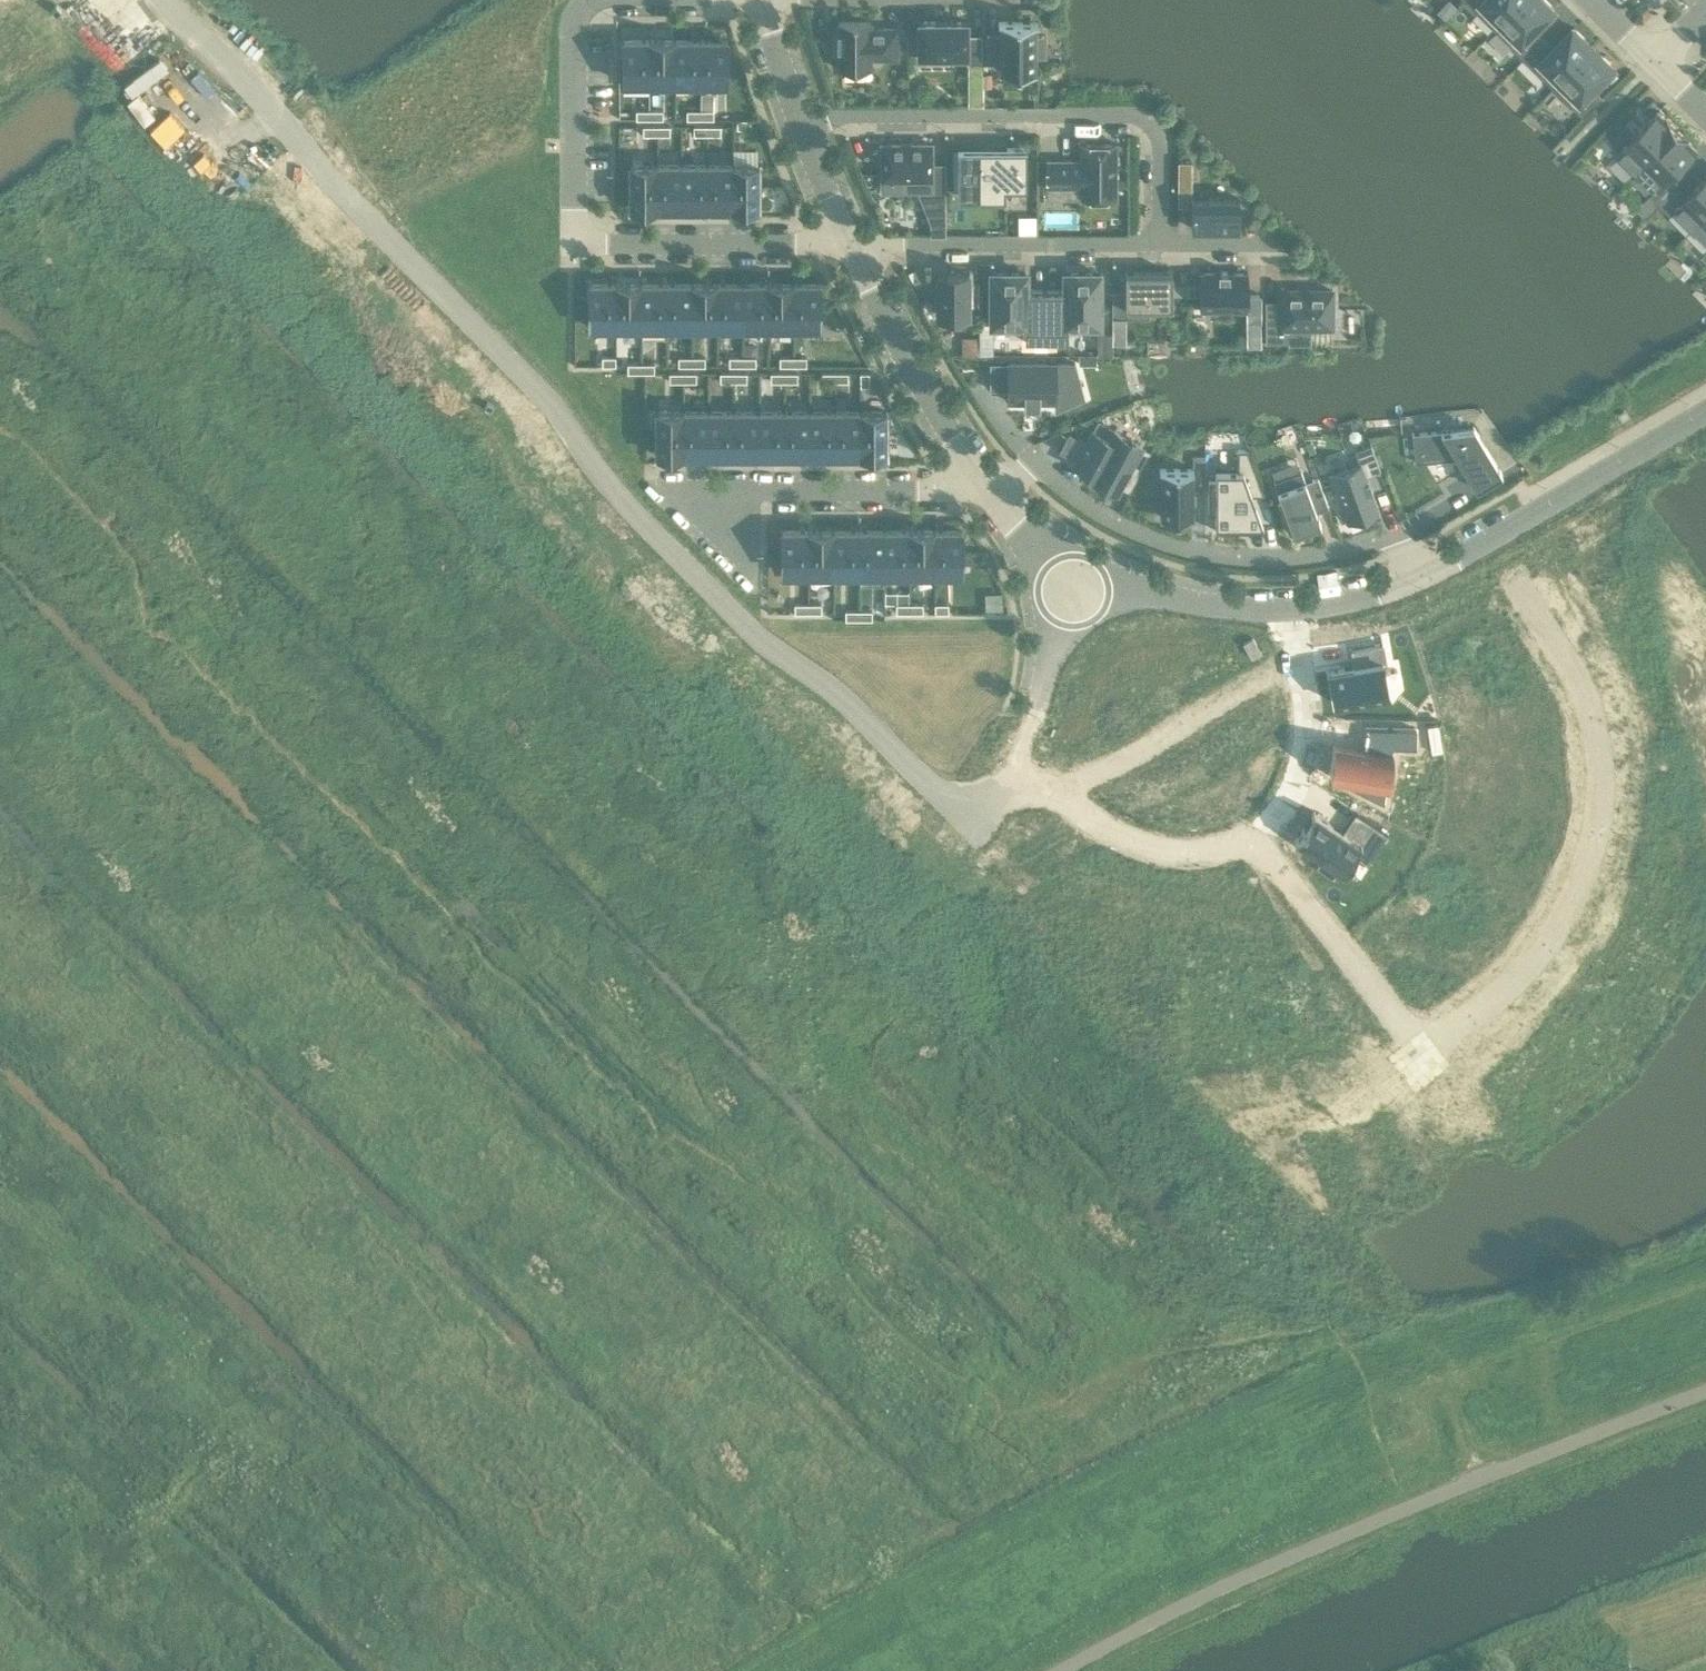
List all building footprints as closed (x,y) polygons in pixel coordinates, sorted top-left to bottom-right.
[(1438,11),(1446,19),(1458,7),(1451,0),(1449,0),(1438,11)] [(1496,29),(1524,0),(1467,0),(1496,29)] [(1496,29),(1525,58),(1545,38),(1535,28),(1555,8),(1547,0),(1524,0),(1496,29)] [(870,21),(839,21),(839,36),(834,36),(834,53),(839,53),(839,68),(870,68),(870,57),(897,56),(897,28),(879,29),(879,30),(870,30),(870,21)] [(982,63),(982,34),(967,34),(967,21),(919,21),(919,54),(967,54),(967,63),(982,63)] [(1001,69),(999,69),(999,70),(1037,70),(1037,69),(1035,69),(1035,56),(1045,56),(1045,35),(1035,35),(1035,22),(1037,22),(1037,21),(999,21),(998,22),(1000,22),(1000,35),(987,35),(987,61),(1000,61),(1001,69)] [(1525,58),(1555,87),(1595,47),(1575,27),(1554,48),(1545,38),(1525,58)] [(622,82),(649,82),(649,39),(622,39),(622,82)] [(649,39),(649,82),(674,82),(674,39),(649,39)] [(699,82),(699,39),(674,39),(674,82),(699,82)] [(726,39),(699,39),(699,82),(726,82),(726,39)] [(1614,67),(1595,47),(1555,87),(1585,117),(1604,97),(1594,87),(1614,67)] [(982,91),(969,91),(969,103),(982,103),(982,91)] [(635,118),(649,118),(649,109),(635,109),(635,118)] [(649,109),(649,118),(662,118),(662,109),(649,109)] [(686,118),(699,118),(699,109),(686,109),(686,118)] [(699,109),(699,118),(713,118),(713,109),(699,109)] [(1641,167),(1678,130),(1659,111),(1631,139),(1622,129),(1612,139),(1622,148),(1618,152),(1638,171),(1642,168),(1641,167)] [(750,127),(750,118),(736,118),(736,127),(750,127)] [(656,133),(656,124),(642,124),(642,133),(656,133)] [(669,124),(656,124),(656,133),(669,133),(669,124)] [(693,133),(706,133),(706,124),(693,124),(693,133)] [(706,124),(706,133),(720,133),(720,124),(706,124)] [(1669,176),(1696,148),(1678,130),(1641,167),(1642,168),(1659,185),(1652,192),(1663,202),(1679,185),(1669,176)] [(946,223),(946,190),(945,163),(932,163),(932,143),(882,143),(882,179),(900,179),(900,190),(918,190),(931,223),(946,223)] [(1047,160),(1048,186),(1081,186),(1081,197),(1116,197),(1116,143),(1081,143),(1081,160),(1047,160)] [(953,175),(952,175),(952,189),(958,189),(958,197),(978,197),(978,203),(1005,203),(1005,187),(1027,187),(1027,148),(1005,148),(958,148),(958,175),(953,175)] [(629,206),(656,206),(656,163),(629,163),(629,206)] [(656,163),(656,206),(681,206),(681,163),(656,163)] [(706,206),(706,163),(681,163),(681,206),(706,206)] [(732,206),(732,163),(706,163),(706,206),(732,206)] [(758,163),(732,163),(732,206),(758,206),(758,163)] [(1689,194),(1679,185),(1663,202),(1672,212),(1677,207),(1696,225),(1705,215),(1705,177),(1689,194)] [(1191,182),(1179,182),(1179,205),(1191,205),(1191,197),(1191,182)] [(1239,197),(1192,197),(1192,227),(1239,227),(1239,197)] [(1705,235),(1705,215),(1696,225),(1705,235)] [(931,223),(931,234),(931,235),(946,235),(946,234),(946,223),(931,223)] [(1200,272),(1200,310),(1247,310),(1247,321),(1261,321),(1261,294),(1248,294),(1248,272),(1229,272),(1230,271),(1218,271),(1218,272),(1200,272)] [(968,282),(968,272),(938,272),(938,315),(968,315),(968,304),(979,304),(979,282),(968,282)] [(1025,272),(992,272),(992,322),(1024,322),(1024,340),(1045,340),(1045,290),(1025,290),(1025,272)] [(1065,290),(1045,290),(1045,340),(1067,340),(1067,322),(1099,322),(1099,272),(1065,272),(1065,290)] [(1149,307),(1172,307),(1172,272),(1126,272),(1126,290),(1112,290),(1112,316),(1149,316),(1149,307)] [(616,326),(616,283),(589,283),(589,326),(616,326)] [(616,283),(616,326),(641,326),(641,283),(616,283)] [(641,283),(641,326),(666,326),(666,283),(641,283)] [(692,283),(666,283),(666,326),(692,326),(692,283)] [(692,283),(692,326),(717,326),(717,283),(692,283)] [(717,326),(742,326),(743,283),(717,283),(717,326)] [(768,283),(743,283),(742,326),(768,326),(768,283)] [(768,283),(768,326),(793,326),(793,283),(768,283)] [(793,283),(793,326),(820,326),(820,283),(793,283)] [(1332,289),(1279,289),(1279,300),(1265,300),(1265,340),(1288,340),(1288,327),(1332,327),(1332,289)] [(616,356),(602,356),(602,365),(616,365),(616,356)] [(692,365),(692,356),(678,356),(678,365),(692,365)] [(705,356),(692,356),(692,365),(705,365),(705,356)] [(742,365),(742,356),(729,356),(729,365),(742,365)] [(742,356),(742,365),(756,365),(756,356),(742,356)] [(780,365),(793,365),(793,356),(780,356),(780,365)] [(807,356),(793,356),(793,365),(807,365),(807,356)] [(641,372),(641,363),(628,363),(628,372),(641,372)] [(641,363),(641,372),(654,372),(654,363),(641,363)] [(1069,363),(1008,363),(1008,389),(1008,401),(1024,401),(1024,407),(1025,407),(1025,406),(1039,406),(1039,407),(1040,407),(1040,401),(1054,401),(1056,401),(1069,401),(1069,368),(1069,363)] [(669,372),(669,381),(683,381),(683,372),(669,372)] [(683,372),(683,381),(696,381),(696,372),(683,372)] [(720,381),(734,381),(734,372),(720,372),(720,381)] [(734,372),(734,381),(747,381),(747,372),(734,372)] [(784,381),(784,372),(771,372),(771,381),(784,381)] [(798,372),(784,372),(784,381),(798,381),(798,372)] [(821,372),(821,381),(835,381),(835,372),(821,372)] [(835,372),(835,381),(848,381),(848,372),(835,372)] [(860,372),(860,386),(869,386),(869,372),(860,372)] [(683,454),(683,411),(656,411),(656,454),(683,454)] [(708,454),(708,411),(683,411),(683,454),(708,454)] [(733,454),(733,411),(708,411),(708,454),(733,454)] [(733,411),(733,454),(759,454),(759,411),(733,411)] [(759,411),(759,454),(784,454),(784,411),(759,411)] [(784,411),(784,454),(810,454),(810,411),(784,411)] [(810,411),(810,454),(835,454),(835,411),(810,411)] [(860,454),(860,411),(835,411),(835,454),(860,454)] [(860,411),(860,454),(887,454),(887,411),(860,411)] [(1422,459),(1415,460),(1415,461),(1426,460),(1459,456),(1468,470),(1466,471),(1476,488),(1502,473),(1474,426),(1419,432),(1422,459)] [(1089,476),(1116,491),(1142,444),(1115,429),(1110,438),(1092,429),(1086,440),(1069,431),(1059,450),(1076,459),(1074,463),(1091,473),(1089,476)] [(1330,473),(1347,521),(1378,510),(1366,476),(1381,470),(1371,444),(1356,449),(1361,461),(1330,473)] [(1215,531),(1251,531),(1251,525),(1263,525),(1255,504),(1251,504),(1251,494),(1264,494),(1248,449),(1238,449),(1238,470),(1215,470),(1215,480),(1209,480),(1209,513),(1215,513),(1215,531)] [(1204,455),(1194,455),(1194,461),(1198,465),(1204,465),(1204,455)] [(1160,468),(1160,470),(1162,470),(1161,514),(1160,514),(1160,515),(1194,515),(1194,514),(1192,514),(1192,470),(1194,470),(1194,468),(1160,468)] [(1306,482),(1302,471),(1274,481),(1281,500),(1278,501),(1285,520),(1288,519),(1293,534),(1321,524),(1317,511),(1329,507),(1318,477),(1306,482)] [(781,572),(807,572),(807,529),(781,529),(781,572)] [(807,529),(807,572),(833,572),(833,529),(807,529)] [(833,529),(833,572),(858,572),(858,529),(833,529)] [(858,529),(858,572),(883,572),(883,529),(858,529)] [(883,529),(883,572),(909,572),(909,529),(883,529)] [(934,572),(934,529),(909,529),(909,572),(934,572)] [(960,529),(934,529),(934,572),(960,572),(960,529)] [(1587,565),(1579,570),(1586,581),(1594,576),(1587,565)] [(808,603),(795,603),(795,612),(808,612),(808,603)] [(822,603),(808,603),(808,612),(822,612),(822,603)] [(910,603),(896,603),(896,612),(910,612),(910,603)] [(923,603),(910,603),(910,612),(923,612),(923,603)] [(948,604),(935,604),(935,613),(948,613),(948,604)] [(1611,606),(1602,610),(1608,622),(1616,618),(1611,606)] [(859,618),(859,609),(846,609),(846,618),(859,618)] [(873,609),(859,609),(859,618),(873,618),(873,609)] [(1670,613),(1632,629),(1638,646),(1640,652),(1679,638),(1670,613)] [(1261,651),(1253,637),(1243,643),(1251,657),(1261,651)] [(1638,646),(1630,649),(1635,661),(1643,658),(1649,674),(1688,663),(1679,638),(1640,652),(1638,646)] [(1355,665),(1329,670),(1334,702),(1388,692),(1382,661),(1386,661),(1383,643),(1352,649),(1355,665)] [(1630,649),(1621,652),(1626,664),(1635,661),(1630,649)] [(1688,663),(1649,674),(1652,692),(1654,698),(1694,689),(1688,663)] [(1644,693),(1635,695),(1638,708),(1647,706),(1644,693)] [(1335,742),(1329,774),(1334,774),(1334,776),(1383,801),(1393,747),(1416,747),(1417,728),(1366,727),(1363,747),(1335,742)] [(1456,727),(1443,731),(1445,737),(1458,734),(1456,727)] [(1653,761),(1645,761),(1645,774),(1653,774),(1653,761)] [(1644,807),(1643,820),(1652,821),(1654,808),(1644,807)] [(1314,809),(1294,839),(1295,840),(1296,838),(1323,856),(1317,865),(1333,876),(1339,868),(1342,869),(1341,871),(1342,872),(1354,854),(1367,863),(1387,832),(1355,811),(1342,830),(1314,812),(1315,810),(1314,809)] [(1638,852),(1635,865),(1644,867),(1647,854),(1638,852)] [(1626,896),(1622,908),(1630,911),(1634,899),(1626,896)] [(1599,957),(1592,968),(1600,973),(1607,962),(1599,957)] [(1574,995),(1566,1005),(1572,1011),(1580,1000),(1574,995)] [(1544,1030),(1535,1039),(1542,1046),(1551,1036),(1544,1030)] [(1510,1061),(1500,1069),(1506,1076),(1516,1068),(1510,1061)]
